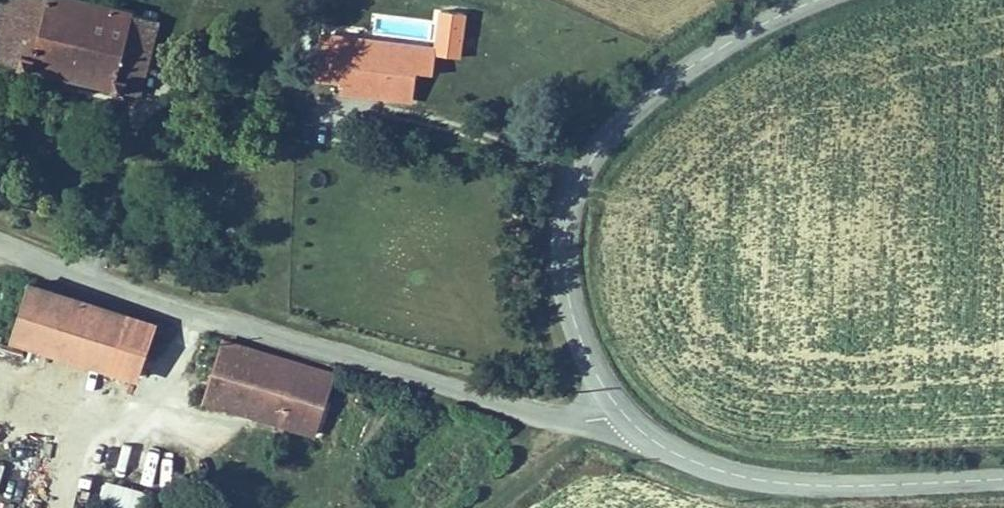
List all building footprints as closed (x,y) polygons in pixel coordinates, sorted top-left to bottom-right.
[(160,21),(61,0),(26,0),(21,21),(0,16),(0,63),(144,95),(160,21)] [(21,21),(26,0),(0,0),(0,16),(21,21)] [(367,59),(369,40),(325,34),(323,44),(349,47),(348,56),(367,59)] [(436,74),(440,49),(369,40),(367,59),(348,56),(349,47),(323,44),(319,75),(344,78),(343,90),(416,99),(419,72),(436,74)] [(46,345),(64,291),(33,280),(14,334),(46,345)] [(155,322),(64,291),(46,345),(137,376),(155,322)] [(335,381),(226,342),(207,394),(316,433),(335,381)] [(96,507),(139,507),(143,488),(103,479),(96,507)]
